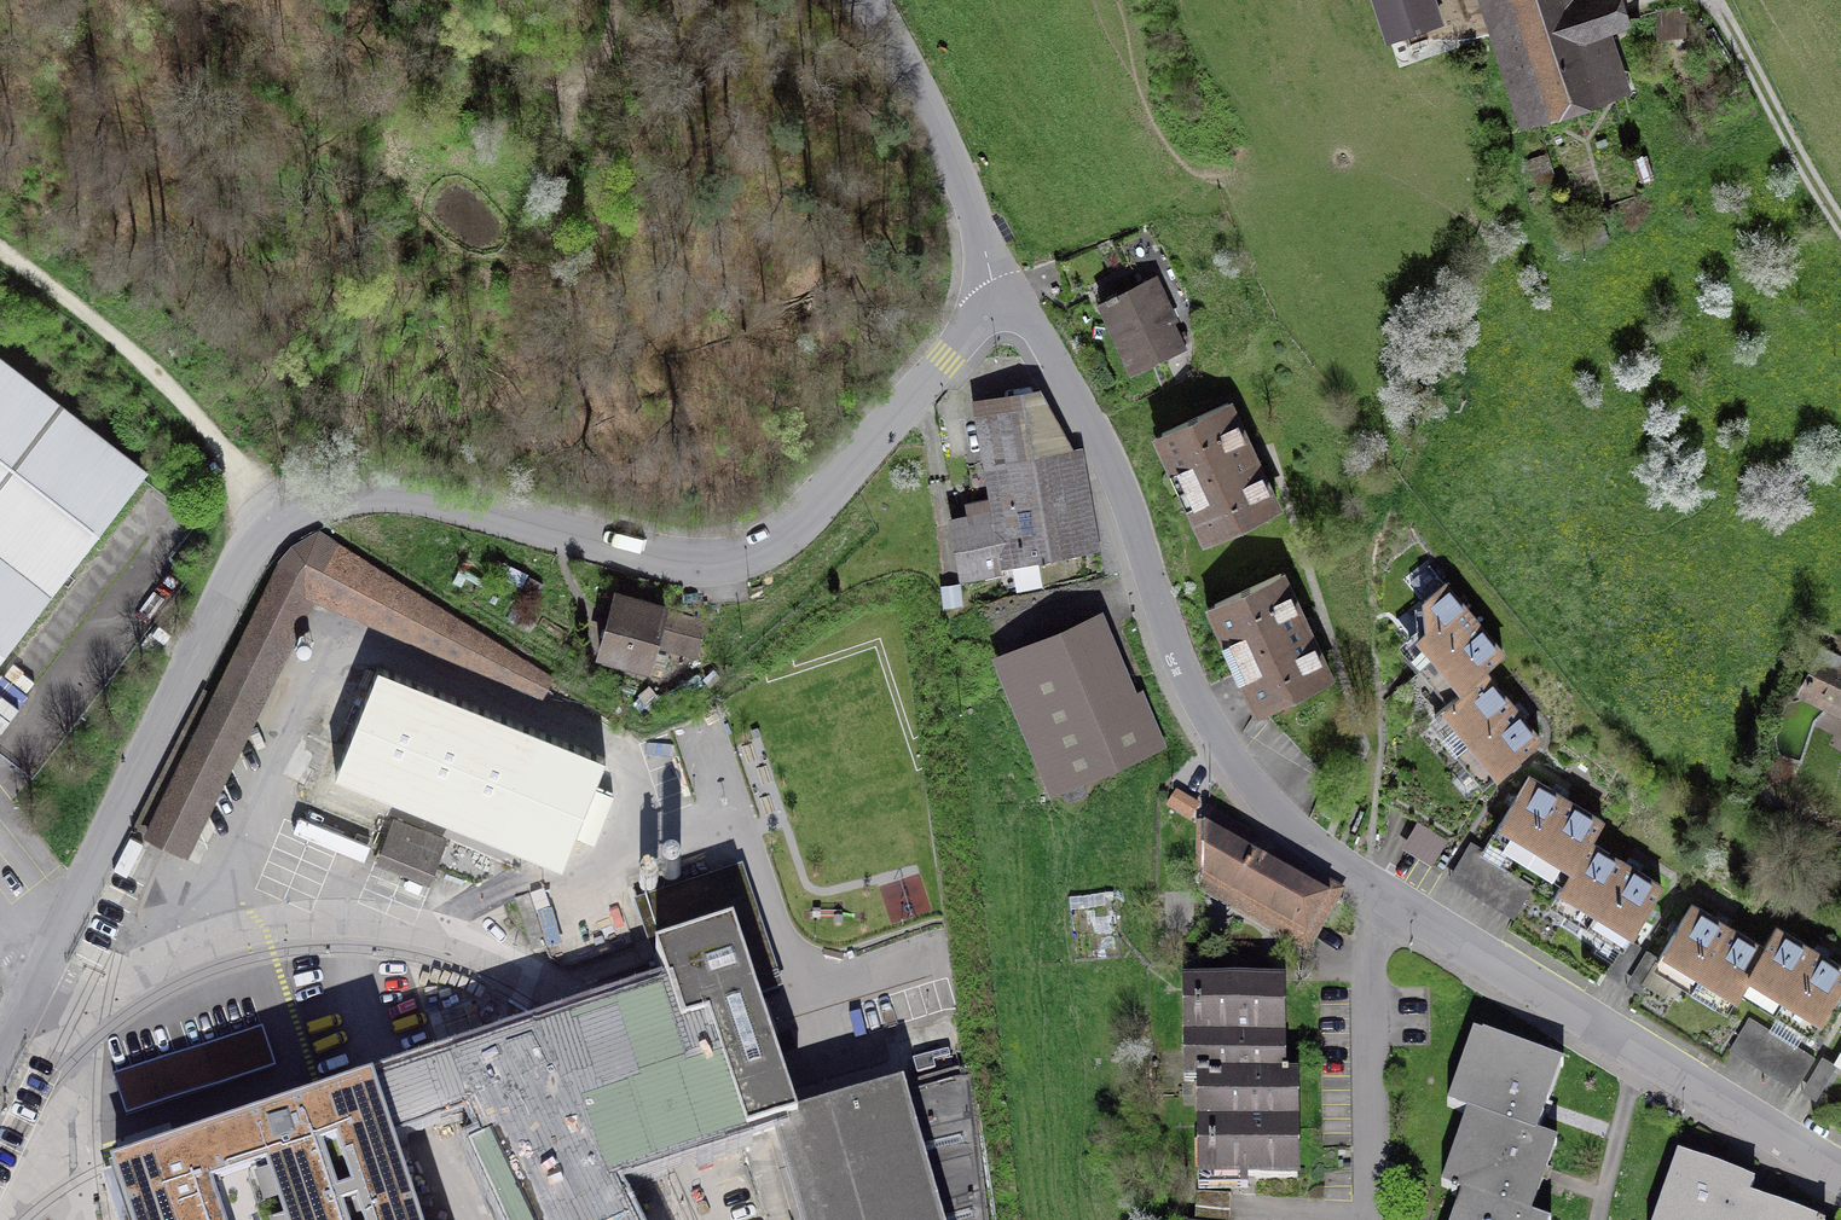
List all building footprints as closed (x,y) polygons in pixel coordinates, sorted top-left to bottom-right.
[(1388,40),(1447,23),(1441,0),(1376,0),(1388,40)] [(1523,131),(1633,97),(1615,39),(1634,33),(1624,0),(1483,0),(1523,131)] [(1684,15),(1660,17),(1661,34),(1686,33),(1684,15)] [(1155,280),(1096,306),(1129,378),(1188,351),(1155,280)] [(0,362),(0,666),(148,477),(0,362)] [(1228,403),(1162,433),(1211,539),(1277,509),(1228,403)] [(959,523),(967,569),(1003,563),(1004,565),(1010,564),(1013,584),(1026,582),(1023,562),(1094,549),(1077,455),(1029,464),(1020,409),(977,416),(993,507),(984,508),(985,518),(959,523)] [(279,571),(142,839),(187,863),(313,609),(538,706),(549,686),(318,537),(292,552),(279,571)] [(1281,573),(1215,604),(1264,710),(1302,692),(1330,679),(1281,573)] [(1398,618),(1461,692),(1479,677),(1498,661),(1436,587),(1398,618)] [(712,622),(615,596),(598,660),(653,675),(659,655),(700,666),(712,622)] [(1146,747),(1093,621),(1009,656),(1051,756),(1037,762),(1048,788),(1062,782),(1069,799),(1086,792),(1079,775),(1146,747)] [(1830,650),(1804,703),(1840,720),(1840,655),(1830,650)] [(1537,746),(1479,677),(1461,692),(1439,710),(1497,779),(1537,746)] [(569,770),(368,689),(330,784),(531,864),(569,770)] [(1356,750),(1302,692),(1264,710),(1328,777),(1356,750)] [(1494,833),(1566,876),(1567,877),(1589,840),(1590,841),(1602,820),(1529,776),(1494,833)] [(1271,846),(1209,811),(1202,822),(1202,877),(1195,877),(1195,884),(1205,884),(1297,936),(1323,890),(1265,857),(1271,846)] [(449,843),(392,821),(375,866),(432,888),(449,843)] [(1406,849),(1440,859),(1448,832),(1415,822),(1406,849)] [(1661,885),(1590,841),(1589,840),(1567,877),(1566,876),(1554,897),(1627,941),(1661,885)] [(1485,850),(1471,841),(1449,876),(1515,916),(1534,886),(1482,855),(1485,850)] [(743,874),(641,903),(656,958),(737,933),(758,1000),(781,993),(743,874)] [(1730,1004),(1743,984),(1742,983),(1764,947),(1692,903),(1657,960),(1730,1004)] [(1764,947),(1742,983),(1743,984),(1815,1028),(1840,984),(1840,966),(1776,926),(1764,947)] [(772,1109),(797,1103),(758,1000),(737,933),(656,958),(668,995),(680,1036),(714,1025),(747,1115),(772,1109)] [(1197,1083),(1209,1083),(1296,1082),(1296,1079),(1289,1079),(1289,1075),(1284,1075),(1282,984),(1195,985),(1197,1083)] [(535,1042),(617,1174),(663,1159),(778,1127),(772,1109),(747,1115),(714,1025),(680,1036),(668,995),(568,1030),(535,1042)] [(1815,1057),(1749,1017),(1730,1048),(1796,1087),(1815,1057)] [(127,1109),(276,1063),(265,1026),(116,1072),(127,1109)] [(1561,1070),(1476,1041),(1451,1112),(1473,1120),(1536,1142),(1561,1070)] [(1823,1088),(1836,1062),(1821,1055),(1808,1081),(1823,1088)] [(904,1072),(797,1103),(772,1109),(778,1127),(802,1219),(944,1219),(904,1072)] [(1297,1177),(1296,1082),(1209,1083),(1210,1178),(1297,1177)] [(125,1193),(133,1219),(412,1219),(388,1146),(355,1110),(125,1193)] [(1447,1193),(1467,1200),(1524,1219),(1535,1219),(1560,1151),(1536,1142),(1473,1120),(1447,1193)] [(1753,1202),(1758,1188),(1681,1161),(1661,1219),(1747,1219),(1753,1202)] [(1197,1193),(1195,1219),(1230,1219),(1231,1195),(1197,1193)] [(1460,1219),(1524,1219),(1467,1200),(1460,1219)] [(1753,1202),(1747,1219),(1805,1219),(1753,1202)]
